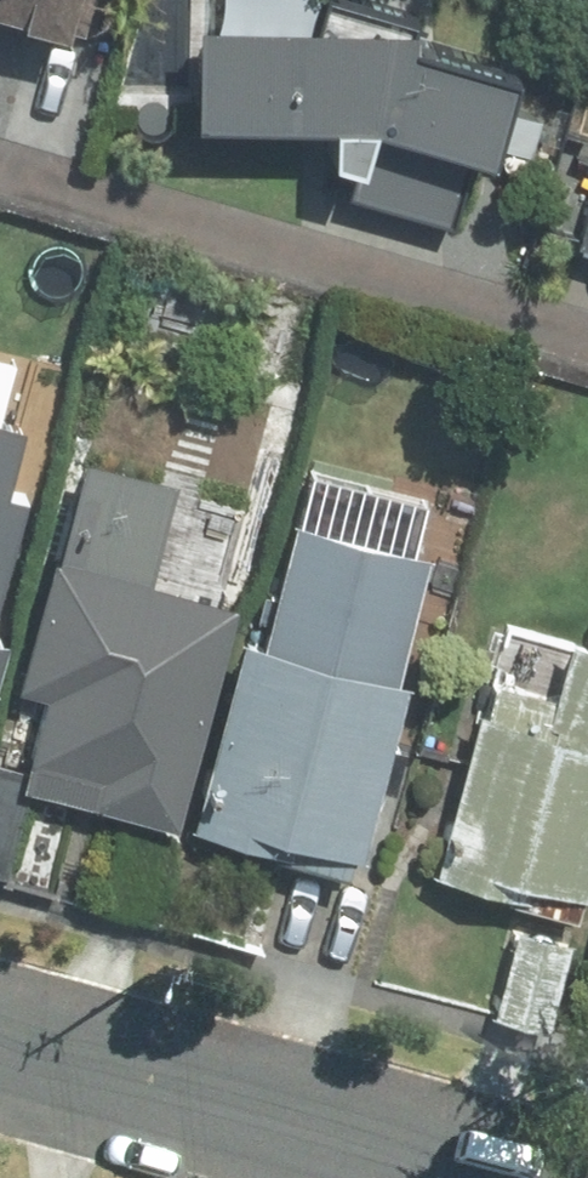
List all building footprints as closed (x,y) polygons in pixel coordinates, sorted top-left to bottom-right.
[(34,27),(36,19),(68,29),(76,0),(0,0),(0,17),(34,27)] [(427,20),(206,16),(204,120),(393,123),(372,198),(458,222),(477,154),(499,161),(523,79),(426,52),(427,20)] [(563,250),(587,258),(587,173),(563,250)] [(262,323),(162,296),(148,345),(249,373),(262,323)] [(378,329),(346,320),(331,375),(361,384),(378,329)] [(243,601),(157,578),(185,478),(93,451),(65,553),(28,685),(54,691),(31,772),(0,763),(0,874),(3,875),(29,779),(183,821),(243,601)] [(274,638),(267,636),(216,822),(295,843),(293,850),(371,871),(378,846),(391,848),(439,675),(429,671),(437,641),(365,621),(360,643),(279,620),(274,638)] [(441,867),(510,886),(508,895),(577,914),(585,889),(587,890),(587,641),(577,638),(560,700),(498,683),(490,712),(484,712),(441,867)] [(178,835),(118,818),(96,902),(156,917),(178,835)] [(577,940),(524,924),(501,1010),(552,1025),(577,940)]
